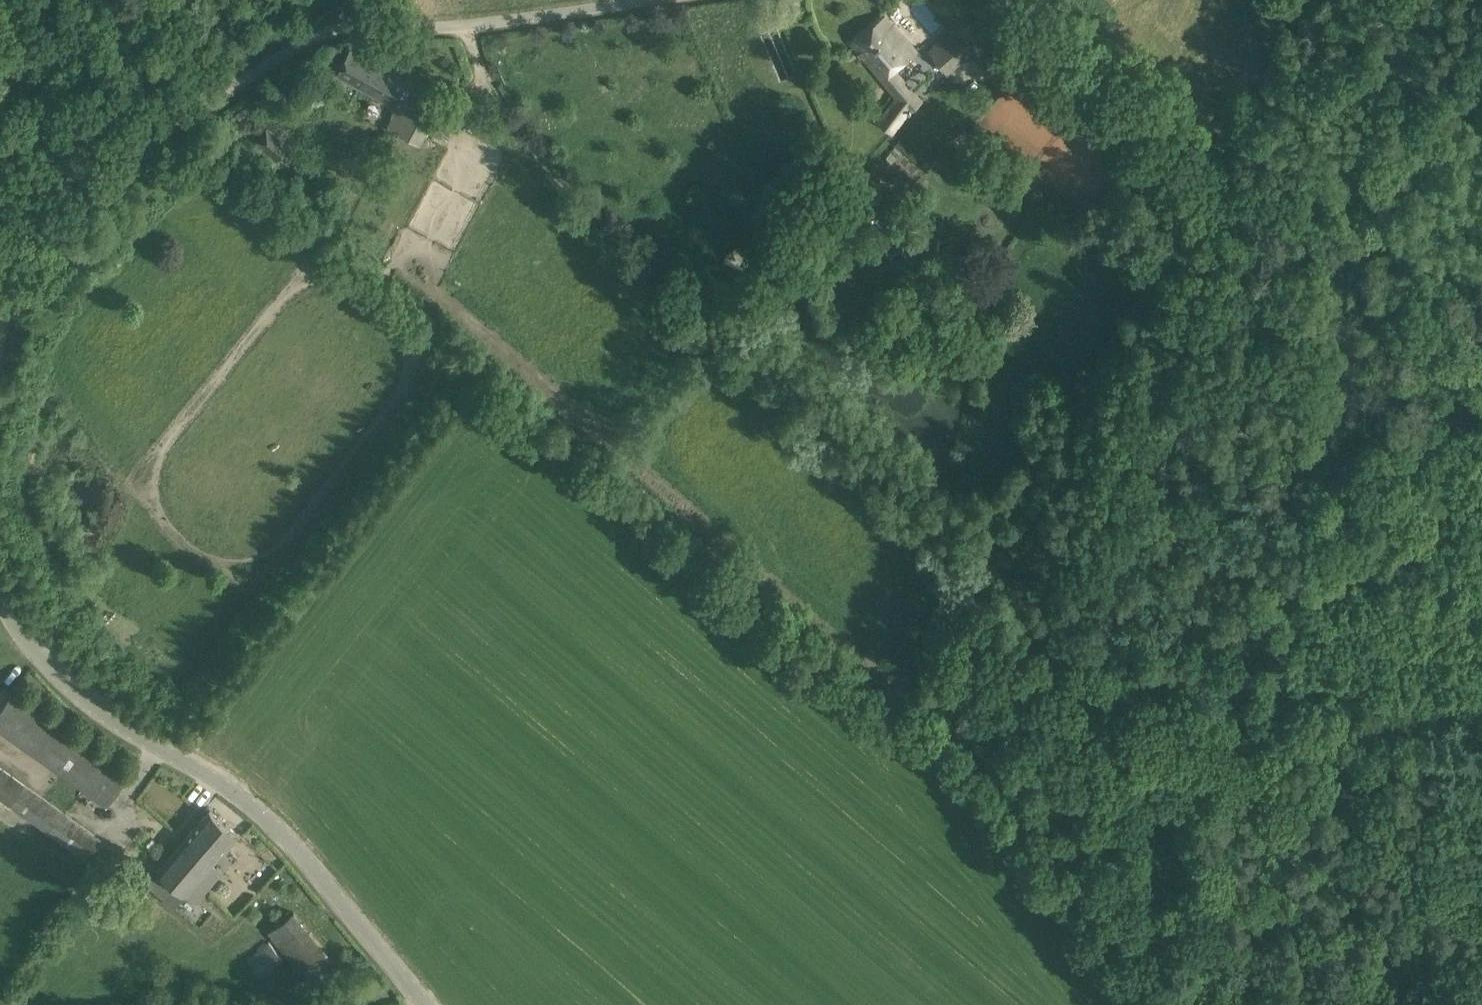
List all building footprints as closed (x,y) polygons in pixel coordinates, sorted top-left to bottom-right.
[(915,52),(898,31),(885,15),(851,43),(896,97),(877,121),(894,134),(919,97),(895,68),(915,52)] [(946,72),(974,47),(957,27),(929,51),(946,72)] [(404,110),(412,95),(417,86),(350,49),(337,73),(397,106),(404,110)] [(267,126),(255,140),(277,159),(289,146),(267,126)] [(0,711),(0,729),(107,806),(127,778),(11,695),(0,711)] [(114,849),(0,767),(0,797),(100,869),(114,849)] [(157,870),(167,878),(156,890),(175,906),(186,894),(196,902),(222,871),(213,863),(238,833),(210,809),(157,870)] [(293,915),(269,934),(297,969),(321,950),(293,915)] [(283,958),(268,942),(247,960),(262,977),(283,958)]
